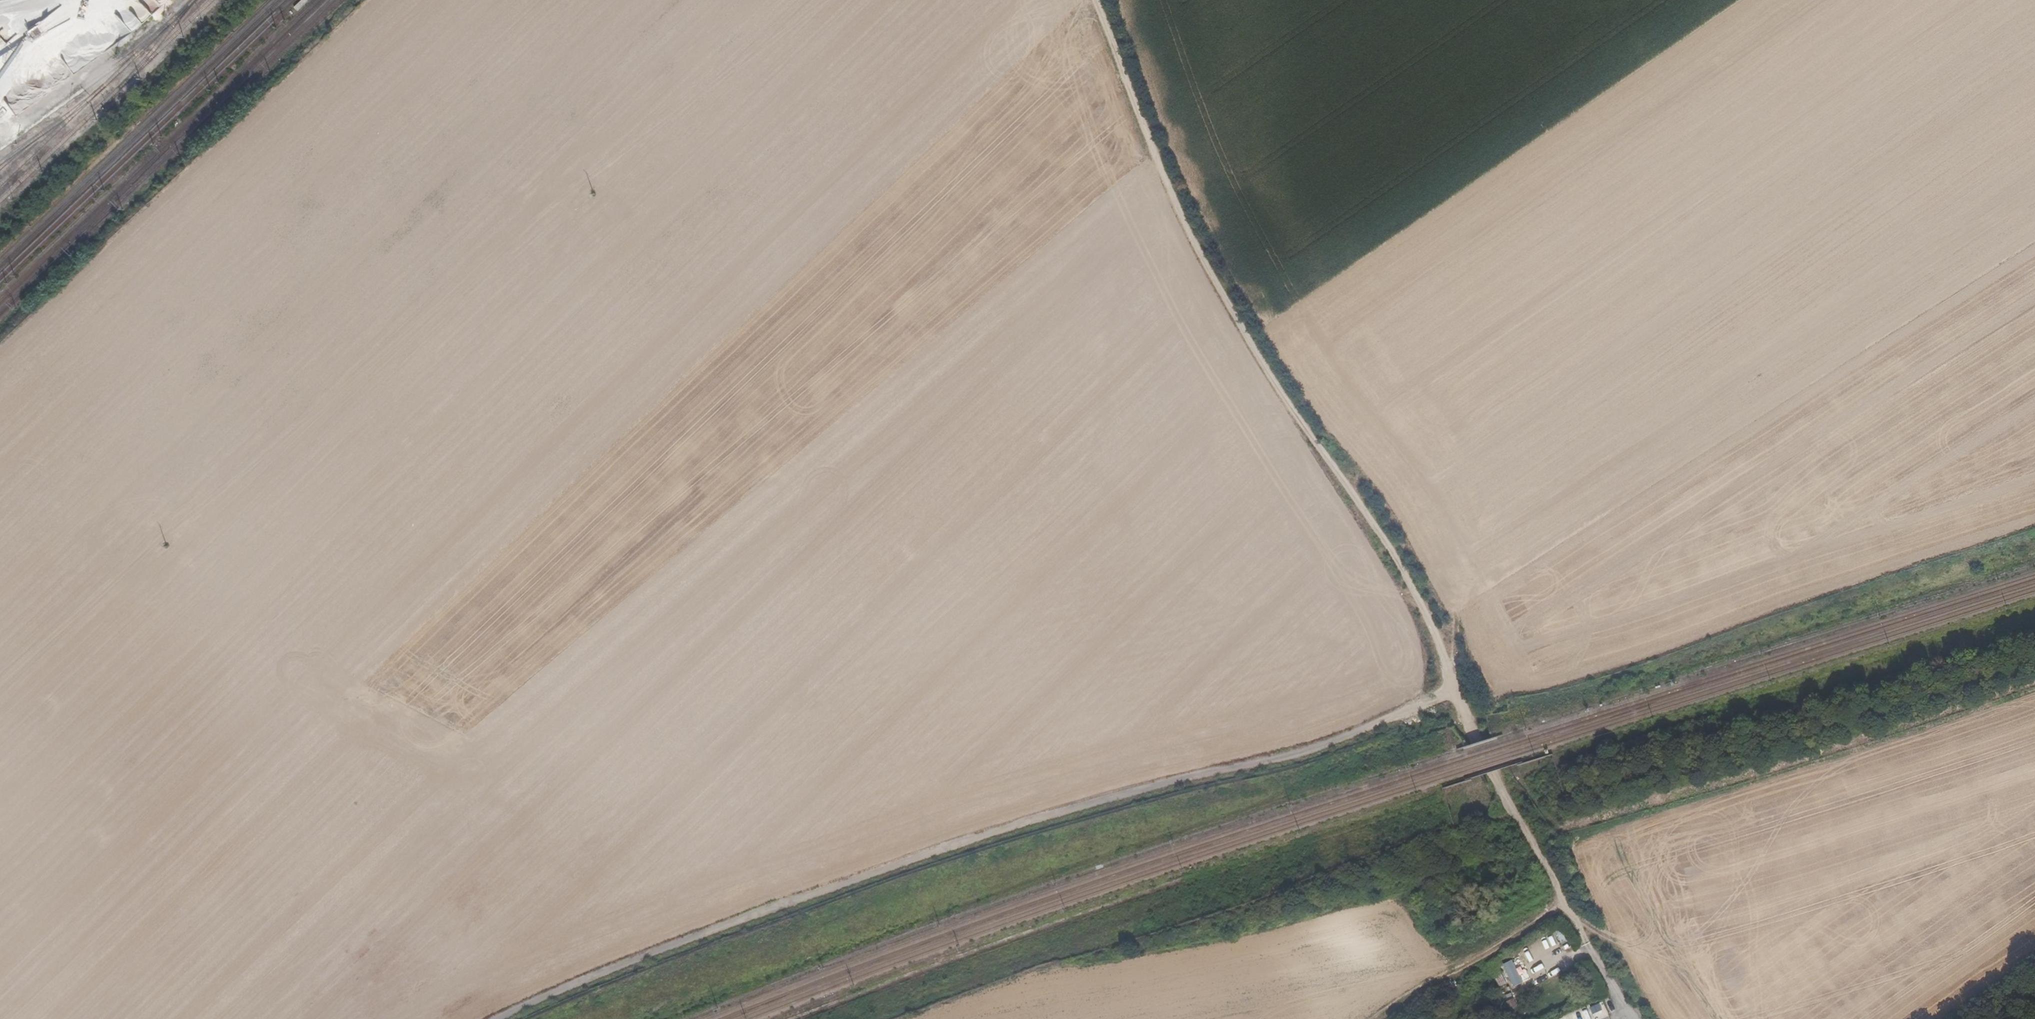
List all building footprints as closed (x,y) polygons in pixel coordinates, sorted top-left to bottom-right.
[(1506,964),(1517,987),(1526,982),(1516,960),(1506,964)] [(1507,1001),(1510,1010),(1518,1007),(1515,998),(1507,1001)]
